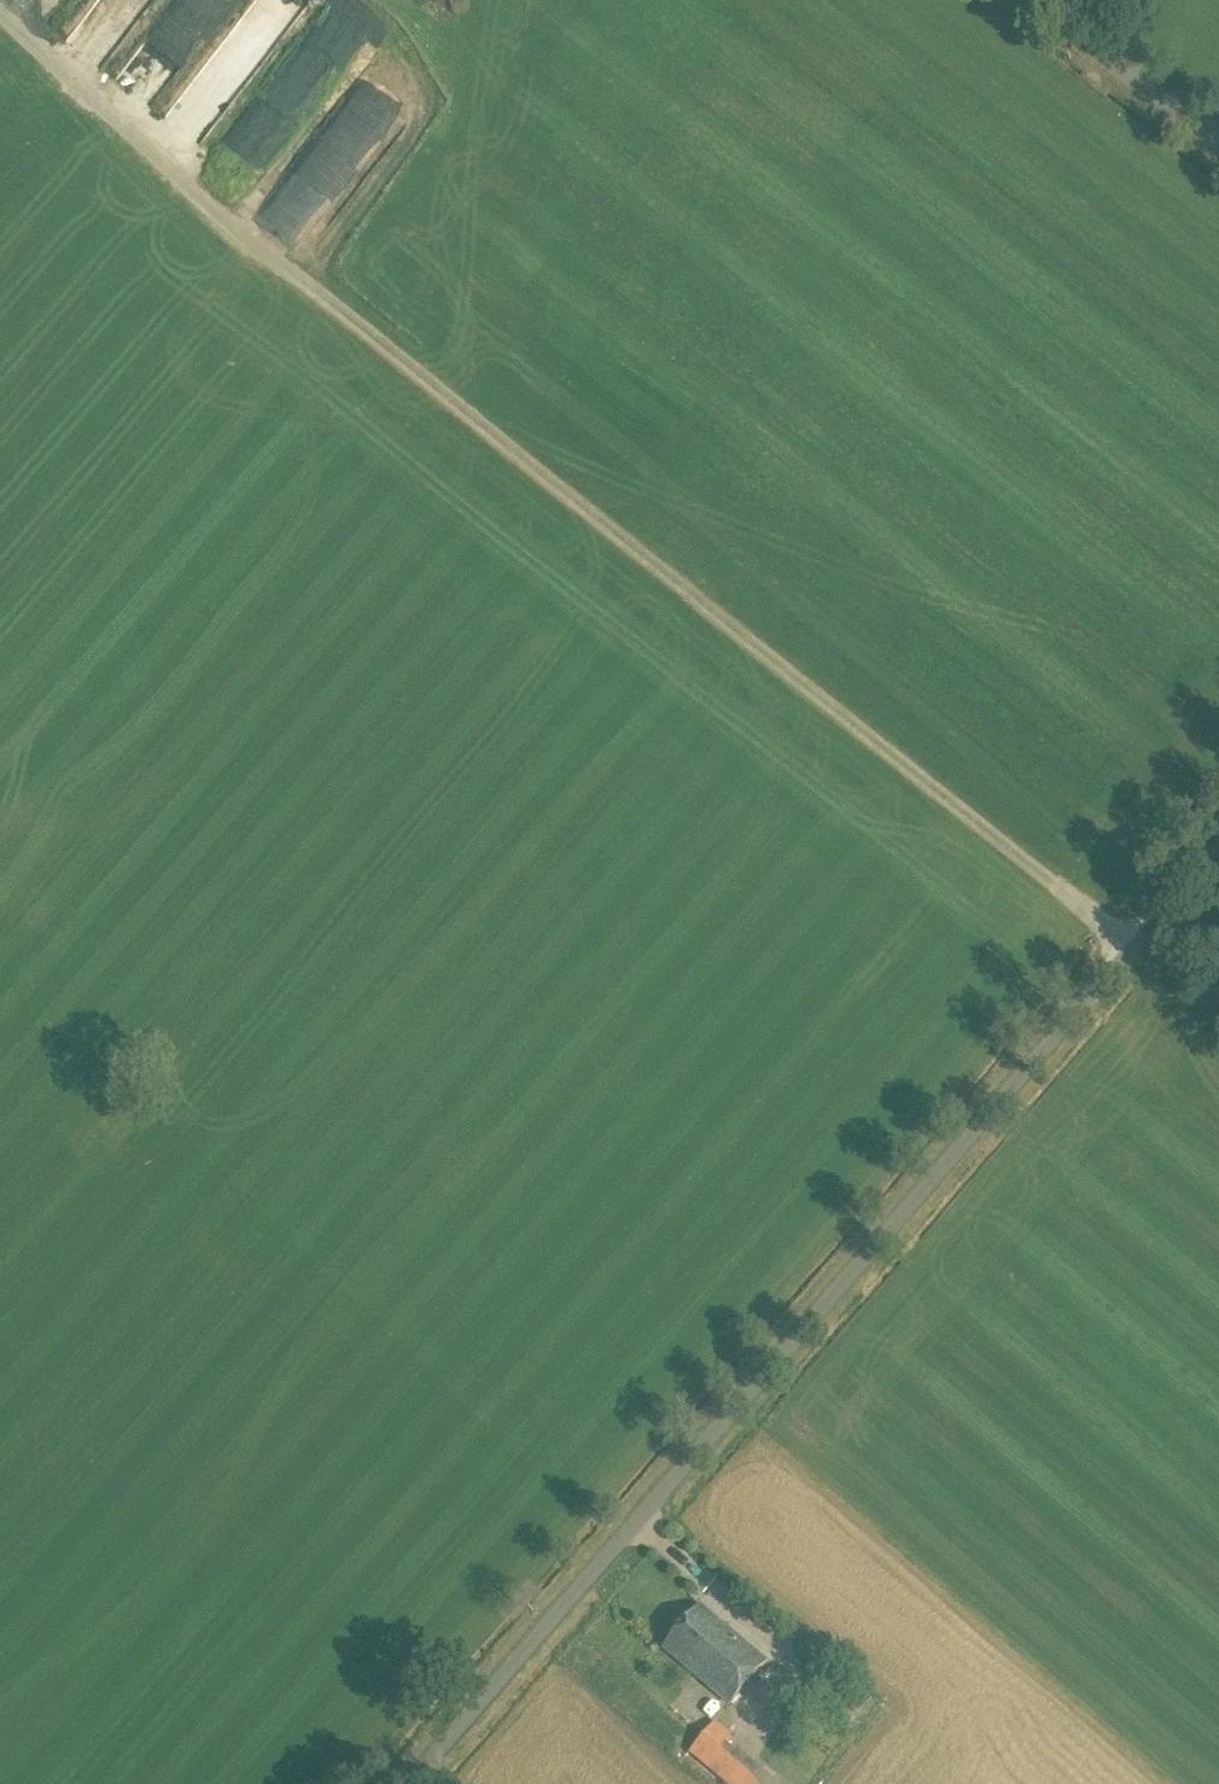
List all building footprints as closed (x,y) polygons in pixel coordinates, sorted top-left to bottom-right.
[(152,0),(105,0),(77,41),(110,63),(152,0)] [(209,13),(194,0),(193,0),(139,62),(155,75),(209,13)] [(374,84),(329,133),(346,149),(351,143),(367,157),(407,113),(374,84)] [(730,1703),(764,1660),(699,1608),(664,1651),(730,1703)] [(729,1740),(732,1736),(715,1721),(688,1752),(726,1783),(781,1783),(729,1740)]
